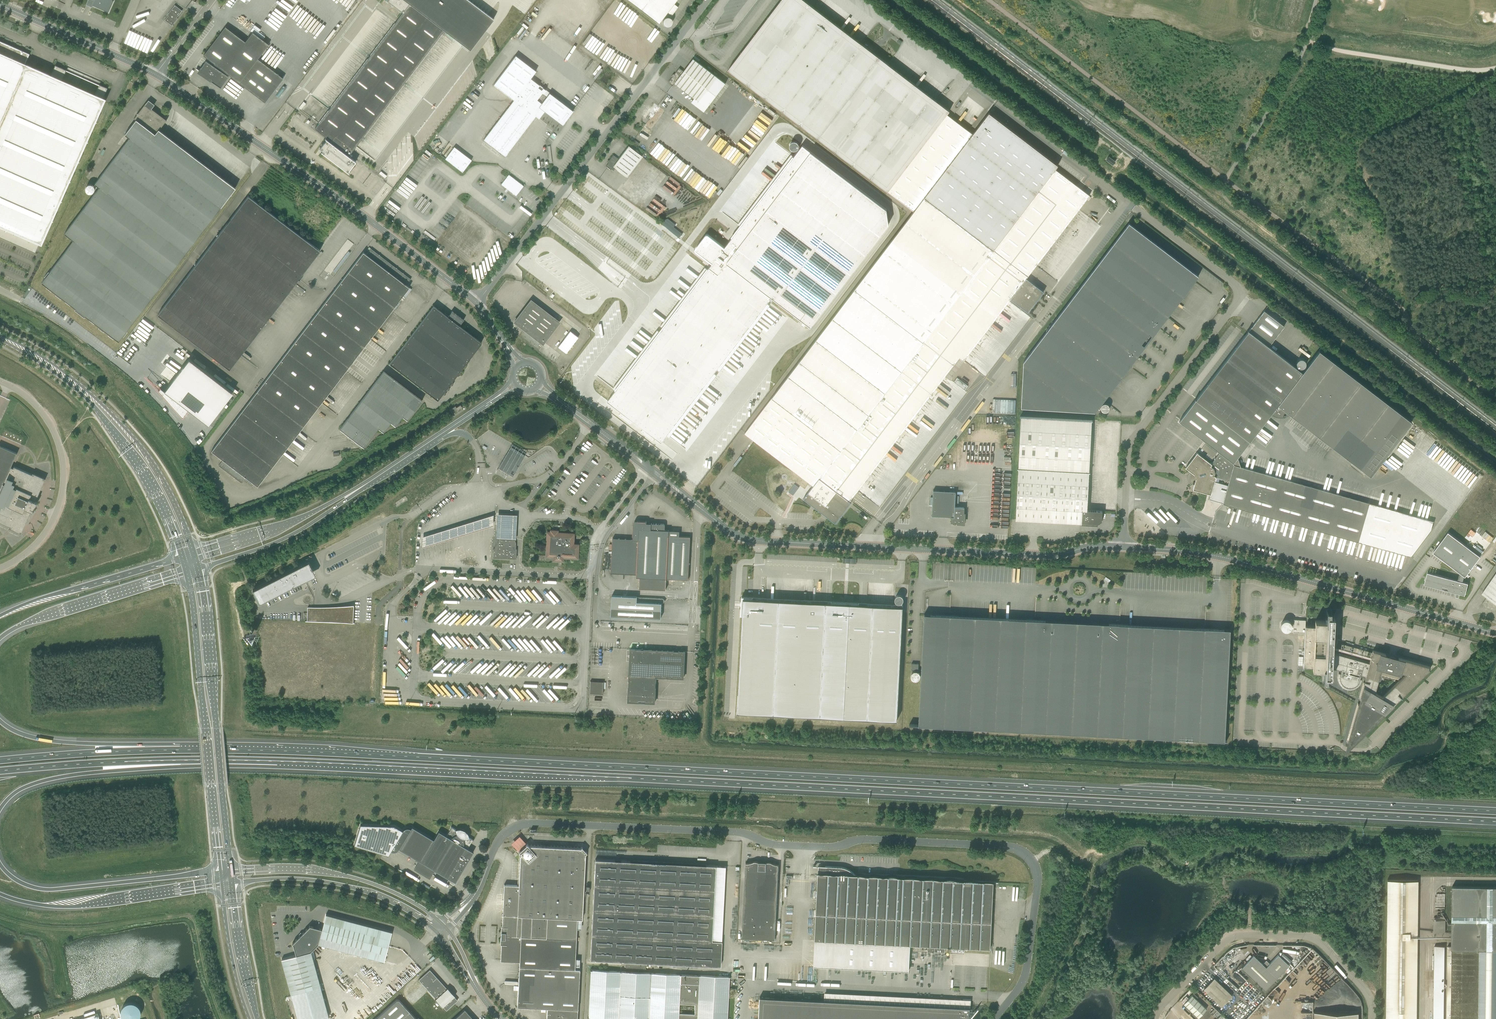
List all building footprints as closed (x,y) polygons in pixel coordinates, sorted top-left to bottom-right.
[(94,1),(92,5),(108,12),(113,1),(112,0),(90,0),(94,1)] [(315,128),(328,138),(327,140),(325,138),(325,139),(326,140),(324,143),(320,148),(323,151),(322,152),(321,151),(321,152),(349,173),(348,172),(356,162),(348,155),(349,154),(349,155),(444,30),(470,50),(493,19),(469,0),(387,0),(403,12),(315,128)] [(658,23),(667,12),(672,16),(678,7),(673,3),(676,0),(629,0),(658,23)] [(949,110),(804,0),(781,0),(728,70),(887,191),(949,110)] [(182,11),(175,5),(169,12),(170,13),(165,20),(172,26),(177,19),(176,18),(182,11)] [(664,21),(669,27),(675,21),(670,16),(664,21)] [(199,70),(196,68),(196,69),(210,78),(212,79),(211,81),(221,88),(229,76),(226,75),(227,73),(265,102),(283,78),(258,59),(269,44),(253,32),(245,42),(225,27),(203,55),(214,64),(213,65),(206,61),(199,70)] [(35,252),(40,242),(41,242),(51,221),(54,220),(53,220),(52,219),(60,201),(62,200),(61,199),(68,181),(71,181),(71,180),(69,179),(77,162),(80,161),(80,160),(79,160),(78,160),(86,142),(88,141),(87,140),(94,122),(97,121),(95,120),(105,99),(103,98),(108,88),(99,85),(95,94),(62,79),(66,70),(55,65),(51,75),(27,65),(25,64),(30,54),(0,41),(0,236),(35,252)] [(484,139),(505,156),(536,116),(537,117),(538,116),(539,117),(543,110),(562,125),(573,111),(549,93),(547,96),(543,93),(546,90),(543,88),(541,90),(538,87),(540,85),(530,78),(536,71),(516,55),(494,84),(514,100),(484,139)] [(673,86),(675,83),(695,98),(691,102),(704,111),(725,83),(693,59),(684,71),(679,68),(674,74),(673,74),(671,77),(672,77),(668,82),(673,86)] [(48,271),(44,277),(45,277),(42,282),(66,300),(65,301),(70,305),(71,304),(90,319),(89,320),(94,324),(95,323),(119,341),(122,336),(123,337),(127,332),(126,331),(235,188),(159,129),(166,120),(167,120),(152,108),(151,109),(145,105),(147,102),(146,102),(134,118),(136,120),(125,134),(130,138),(95,184),(99,187),(65,233),(74,240),(49,272),(48,271)] [(641,120),(652,128),(664,110),(654,103),(641,120)] [(888,191),(914,211),(924,198),(973,134),(947,114),(888,191)] [(645,126),(641,131),(648,136),(651,131),(645,126)] [(616,390),(608,401),(662,442),(667,435),(669,437),(770,305),(767,303),(772,297),(811,326),(889,224),(887,209),(802,145),(794,156),(791,155),(738,224),(741,226),(724,248),(707,234),(695,250),(713,263),(708,269),(705,267),(613,388),(616,390)] [(616,168),(627,177),(642,156),(629,146),(619,159),(613,155),(608,162),(609,163),(606,166),(608,168),(611,170),(611,169),(613,170),(616,168)] [(445,159),(462,172),(472,160),(454,147),(445,159)] [(855,289),(954,365),(959,357),(964,361),(1009,301),(1011,299),(1028,312),(1044,292),(1026,278),(1089,195),(1055,169),(993,250),(924,198),(914,211),(855,289)] [(501,184),(516,196),(523,186),(509,174),(501,184)] [(229,369),(298,279),(299,279),(303,274),(303,273),(320,250),(248,196),(158,314),(229,369)] [(1021,407),(1095,412),(1096,411),(1095,410),(1197,276),(1198,277),(1199,276),(1129,223),(1024,362),(1021,407)] [(363,252),(281,359),(211,451),(223,460),(219,465),(241,483),(246,477),(258,486),(410,287),(406,285),(411,279),(371,248),(366,254),(363,252)] [(643,255),(645,252),(639,248),(634,255),(637,257),(641,253),(643,255)] [(932,393),(954,365),(855,289),(833,318),(932,393)] [(543,343),(559,322),(531,300),(521,314),(514,322),(519,325),(543,343)] [(434,306),(390,363),(438,400),(441,395),(446,394),(445,390),(449,389),(449,385),(453,385),(452,381),(481,342),(459,325),(464,320),(452,311),(448,316),(444,313),(434,306)] [(577,307),(574,312),(580,316),(584,312),(577,307)] [(1284,326),(1264,311),(1249,331),(1269,346),(1284,326)] [(851,502),(850,501),(850,500),(883,458),(932,393),(833,318),(745,433),(813,485),(804,498),(836,523),(851,502)] [(1223,504),(1358,542),(1411,557),(1428,534),(1432,521),(1369,503),(1241,467),(1238,457),(1250,441),(1271,413),(1272,414),(1273,415),(1274,415),(1275,415),(1276,416),(1278,416),(1279,416),(1280,416),(1282,416),(1283,416),(1284,416),(1285,416),(1286,415),(1287,415),(1288,414),(1289,413),(1370,476),(1412,422),(1319,350),(1303,372),(1269,346),(1249,331),(1248,330),(1247,330),(1248,331),(1196,399),(1195,399),(1196,400),(1179,421),(1205,441),(1220,453),(1211,464),(1197,453),(1186,468),(1189,472),(1189,473),(1189,474),(1189,475),(1189,476),(1189,477),(1189,478),(1189,479),(1190,480),(1190,481),(1191,482),(1192,482),(1192,483),(1193,483),(1194,484),(1193,489),(1211,494),(1209,500),(1223,504)] [(558,347),(566,353),(578,337),(570,331),(558,347)] [(183,417),(189,409),(208,424),(233,392),(189,358),(165,390),(161,387),(158,390),(183,417)] [(422,400),(384,371),(340,429),(349,436),(350,440),(354,440),(355,444),(359,444),(359,448),(364,447),(378,428),(383,432),(391,422),(395,426),(402,416),(407,420),(422,400)] [(1015,413),(1016,400),(993,399),(993,407),(995,407),(995,412),(1015,413)] [(453,414),(456,411),(462,407),(460,405),(456,407),(455,406),(450,410),(453,414)] [(1093,420),(1031,417),(1021,417),(1018,468),(1090,472),(1089,472),(1092,420),(1093,421),(1093,420)] [(697,443),(696,453),(706,454),(707,445),(697,443)] [(9,526),(9,527),(21,533),(31,511),(33,511),(37,501),(35,501),(45,478),(33,473),(32,474),(14,466),(13,468),(11,467),(17,453),(0,446),(0,522),(9,526)] [(525,455),(511,446),(500,464),(499,466),(513,475),(515,472),(516,471),(519,465),(519,466),(520,464),(525,455)] [(1102,522),(1102,521),(1102,511),(1087,510),(1089,472),(1090,472),(1018,468),(1015,520),(1082,523),(1082,524),(1099,525),(1100,524),(1101,523),(1102,522)] [(932,505),(932,516),(952,517),(952,521),(953,522),(959,522),(960,524),(963,524),(965,522),(965,515),(964,513),(964,507),(955,507),(956,492),(933,490),(933,497),(931,497),(930,505),(932,505)] [(517,513),(497,512),(496,537),(498,537),(514,538),(516,538),(517,513)] [(493,513),(422,535),(422,546),(493,524),(493,513)] [(613,538),(611,570),(639,571),(638,576),(644,577),(643,588),(670,589),(670,578),(688,579),(690,537),(669,536),(669,530),(665,530),(665,526),(664,524),(663,524),(649,523),(649,522),(637,521),(637,522),(635,525),(634,524),(634,525),(633,537),(632,537),(632,539),(613,538)] [(572,545),(572,535),(556,534),(556,532),(552,532),(552,534),(548,534),(547,556),(554,556),(554,560),(562,560),(562,556),(576,557),(577,546),(572,545)] [(1433,552),(1460,572),(1458,580),(1428,572),(1425,584),(1465,595),(1468,583),(1463,581),(1464,576),(1465,577),(1481,556),(1448,532),(1433,552)] [(515,541),(514,539),(514,538),(510,535),(506,534),(502,535),(498,537),(496,540),(495,544),(495,548),(494,548),(493,557),(516,559),(517,549),(516,549),(516,545),(515,541)] [(259,603),(305,580),(315,575),(308,561),(253,589),(259,603)] [(1482,593),(1487,597),(1482,603),(1486,608),(1495,611),(1495,573),(1482,593)] [(663,598),(637,597),(637,596),(612,595),(611,616),(661,618),(662,603),(663,603),(665,601),(663,598)] [(902,602),(903,601),(903,600),(903,599),(903,598),(903,597),(902,596),(901,595),(900,595),(899,595),(898,595),(897,595),(896,596),(896,597),(895,597),(895,598),(895,599),(895,600),(895,601),(896,601),(896,602),(897,602),(897,603),(898,603),(899,603),(900,603),(901,603),(902,602)] [(897,720),(903,606),(897,606),(859,604),(859,602),(832,601),(831,603),(759,599),(760,597),(753,597),(742,596),(741,615),(742,615),(737,712),(897,720)] [(307,607),(307,621),(353,622),(354,605),(353,605),(347,606),(339,606),(332,607),(322,607),(314,607),(307,607)] [(1293,632),(1305,633),(1303,666),(1332,668),(1336,669),(1341,670),(1340,673),(1339,672),(1338,674),(1338,675),(1338,676),(1338,677),(1338,678),(1338,679),(1338,680),(1339,682),(1339,683),(1340,684),(1341,685),(1342,686),(1343,687),(1344,687),(1344,688),(1345,688),(1346,688),(1348,689),(1349,689),(1350,689),(1351,689),(1353,689),(1354,688),(1355,688),(1356,687),(1357,687),(1358,686),(1358,685),(1359,684),(1360,683),(1361,682),(1361,681),(1361,680),(1362,679),(1360,678),(1361,676),(1365,677),(1359,698),(1361,699),(1360,704),(1358,703),(1347,742),(1348,742),(1352,744),(1352,745),(1381,717),(1379,715),(1382,712),(1384,713),(1431,668),(1430,668),(1430,667),(1399,658),(1398,659),(1393,658),(1393,657),(1392,657),(1392,656),(1391,656),(1391,657),(1390,657),(1385,656),(1386,654),(1373,650),(1369,663),(1340,654),(1333,652),(1334,616),(1331,616),(1331,611),(1327,610),(1326,621),(1315,620),(1315,626),(1305,625),(1306,620),(1294,620),(1293,632)] [(909,725),(1227,741),(1227,740),(1225,740),(1230,630),(924,614),(919,724),(909,724),(909,725)] [(631,649),(629,695),(628,695),(627,702),(655,703),(656,677),(683,678),(685,651),(644,650),(643,648),(641,649),(631,649)] [(590,681),(590,693),(603,694),(604,681),(590,681)] [(451,827),(452,827),(447,836),(439,831),(434,839),(412,826),(410,829),(408,828),(406,828),(404,829),(402,831),(394,825),(360,824),(354,845),(388,855),(391,850),(393,851),(395,851),(397,850),(399,848),(419,860),(414,869),(430,878),(435,870),(455,882),(473,852),(467,848),(473,840),(474,840),(451,827)] [(521,847),(522,848),(519,851),(521,854),(520,855),(520,861),(519,885),(504,884),(504,895),(497,894),(496,914),(503,914),(502,914),(501,915),(503,915),(502,926),(501,926),(501,932),(502,933),(502,937),(501,937),(500,944),(501,944),(500,960),(519,961),(518,985),(517,1006),(547,1007),(547,1018),(577,1018),(580,969),(575,968),(577,918),(582,919),(585,853),(587,852),(582,847),(580,848),(533,846),(531,845),(530,847),(527,844),(523,847),(523,846),(523,845),(523,844),(522,844),(522,843),(521,843),(520,843),(519,843),(518,844),(518,845),(518,846),(519,846),(519,847),(520,847),(521,847)] [(630,861),(624,861),(624,860),(615,860),(595,859),(590,959),(720,966),(721,941),(711,940),(715,865),(706,865),(630,861)] [(776,864),(775,864),(774,864),(773,863),(772,862),(771,862),(770,862),(769,862),(768,862),(767,862),(766,862),(765,862),(759,862),(758,861),(757,861),(756,861),(755,861),(754,861),(753,861),(752,862),(751,862),(750,863),(749,863),(748,863),(747,863),(746,863),(742,937),(775,939),(779,864),(778,864),(777,864),(776,864)] [(851,870),(850,870),(849,869),(847,869),(846,868),(845,868),(844,867),(842,867),(841,867),(840,867),(826,866),(826,868),(821,868),(820,872),(820,873),(818,873),(818,875),(816,913),(815,940),(925,945),(925,949),(928,949),(928,951),(945,952),(945,946),(990,948),(993,882),(998,882),(858,875),(857,876),(856,875),(855,874),(855,873),(854,872),(852,871),(851,870)] [(1418,880),(1387,880),(1386,1018),(1416,1018),(1418,880)] [(1452,886),(1452,946),(1448,946),(1447,1018),(1495,1018),(1495,887),(1452,886)] [(291,996),(298,1018),(321,1018),(329,1017),(321,988),(311,951),(318,944),(355,953),(362,924),(326,914),(322,929),(311,926),(310,925),(302,933),(303,933),(300,936),(292,943),(293,944),(296,955),(281,959),(291,996)] [(1447,932),(1447,919),(1436,919),(1436,934),(1442,934),(1442,935),(1451,935),(1452,932),(1447,932)] [(392,932),(362,924),(355,953),(384,961),(387,950),(388,945),(390,939),(392,932)] [(1434,1018),(1444,1018),(1445,946),(1435,946),(1434,1018)] [(1254,955),(1242,968),(1265,990),(1289,965),(1278,954),(1270,963),(1266,960),(1263,964),(1254,955)] [(447,988),(430,969),(426,973),(419,979),(436,998),(435,999),(442,1007),(443,1006),(446,1010),(453,1004),(457,1000),(454,996),(455,996),(447,987),(447,988)] [(588,1018),(613,1018),(618,1018),(621,971),(590,969),(588,1018)] [(681,974),(621,971),(618,1018),(727,1018),(729,976),(730,977),(730,976),(698,975),(681,974)] [(1204,989),(1222,1006),(1232,995),(1214,978),(1204,989)] [(825,1000),(970,1007),(970,1000),(825,992),(825,1000)] [(1193,1018),(1197,1018),(1207,1009),(1192,995),(1184,1004),(1190,1009),(1187,1012),(1193,1018)] [(777,998),(760,997),(759,1018),(776,1018),(777,998)] [(387,1008),(375,1018),(402,1018),(410,1012),(398,998),(387,1008)] [(777,998),(776,1018),(967,1018),(969,1015),(970,1007),(825,1000),(777,998)] [(465,1009),(462,1011),(454,1018),(474,1018),(465,1009)]
